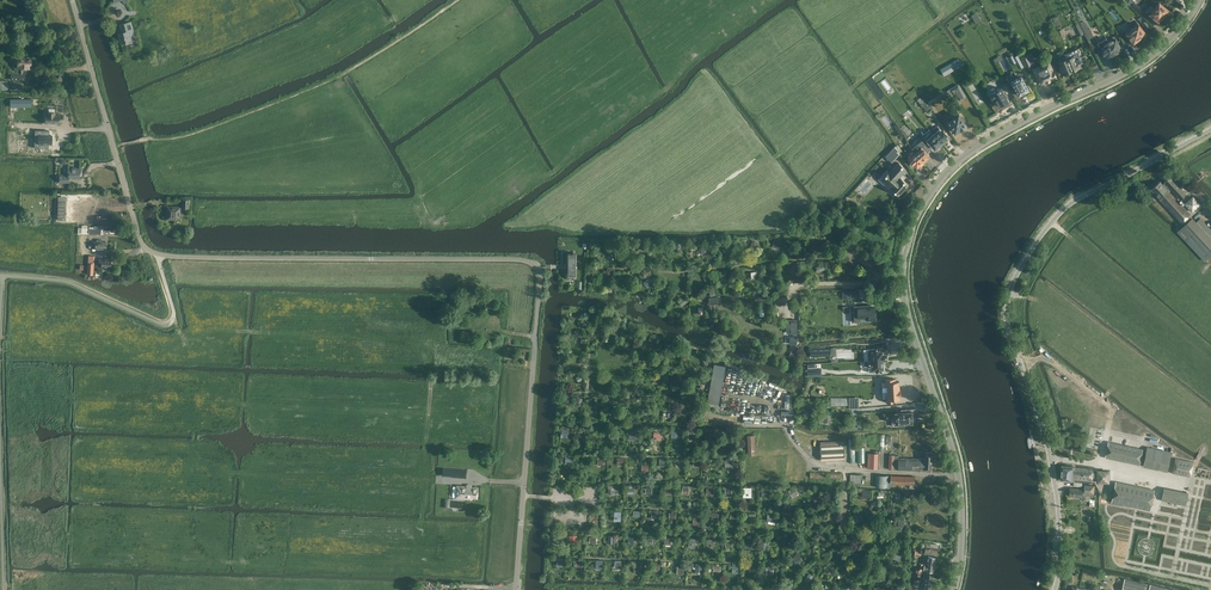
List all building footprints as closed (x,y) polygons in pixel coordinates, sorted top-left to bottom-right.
[(1158,1),(1153,7),(1164,17),(1167,13),(1166,12),(1168,9),(1165,7),(1158,1)] [(1134,2),(1131,6),(1136,11),(1140,7),(1135,2),(1134,2)] [(1164,17),(1153,7),(1148,13),(1155,19),(1158,22),(1160,19),(1161,20),(1164,17)] [(976,24),(981,21),(977,13),(972,15),(976,24)] [(151,16),(142,18),(144,24),(152,21),(151,16)] [(1138,18),(1146,29),(1149,26),(1141,16),(1138,18)] [(1080,22),(1080,23),(1088,39),(1093,36),(1090,29),(1088,29),(1086,24),(1085,24),(1083,21),(1080,22)] [(121,43),(123,43),(124,42),(125,44),(132,42),(129,31),(133,30),(131,22),(120,25),(122,32),(119,33),(121,43)] [(1084,34),(1079,23),(1076,24),(1081,36),(1084,34)] [(1138,23),(1131,28),(1141,40),(1145,36),(1144,35),(1146,33),(1144,30),(1143,30),(1138,23)] [(1065,37),(1061,27),(1056,29),(1060,39),(1065,37)] [(1141,40),(1131,28),(1125,33),(1131,40),(1130,40),(1133,43),(1136,41),(1137,43),(1141,40)] [(1119,45),(1117,42),(1114,37),(1107,40),(1115,54),(1122,50),(1119,45)] [(1095,40),(1091,42),(1095,50),(1099,48),(1095,40)] [(1115,54),(1107,40),(1103,42),(1104,45),(1102,46),(1103,49),(1102,50),(1104,55),(1106,54),(1108,58),(1115,54)] [(1065,54),(1072,71),(1073,70),(1074,71),(1075,71),(1076,70),(1076,69),(1079,68),(1078,64),(1079,64),(1080,63),(1078,58),(1077,59),(1076,59),(1072,51),(1065,54)] [(1072,71),(1065,54),(1057,57),(1059,62),(1060,62),(1060,64),(1059,65),(1062,73),(1064,72),(1064,74),(1066,73),(1067,76),(1073,73),(1072,71)] [(1009,57),(1012,64),(1016,62),(1019,69),(1023,67),(1017,56),(1014,57),(1013,55),(1009,57)] [(25,80),(25,74),(22,74),(22,68),(30,68),(30,65),(30,64),(31,63),(32,63),(32,61),(31,60),(31,59),(24,59),(24,57),(16,57),(16,63),(18,63),(18,68),(20,68),(20,73),(11,73),(11,79),(25,80)] [(1027,58),(1022,60),(1029,73),(1033,71),(1031,67),(1035,64),(1032,57),(1027,59),(1027,58)] [(953,61),(940,70),(945,76),(961,64),(957,60),(954,62),(953,61)] [(1039,80),(1038,80),(1038,81),(1037,81),(1037,82),(1038,83),(1038,84),(1039,84),(1040,84),(1040,83),(1040,84),(1040,83),(1041,84),(1050,80),(1050,78),(1055,75),(1049,63),(1034,70),(1039,80)] [(1029,89),(1022,76),(1021,77),(1021,76),(1018,78),(1015,79),(1012,81),(1011,82),(1018,95),(1021,93),(1022,94),(1026,92),(1026,91),(1029,89)] [(962,91),(961,91),(958,85),(959,85),(958,85),(955,87),(954,87),(951,89),(950,89),(950,90),(951,90),(953,95),(955,93),(957,97),(958,98),(958,97),(959,100),(959,101),(960,100),(965,97),(965,96),(965,97),(962,91)] [(1008,102),(1002,91),(1001,88),(996,90),(997,91),(990,95),(997,108),(1008,102)] [(921,105),(928,113),(931,110),(925,102),(921,105)] [(965,122),(957,111),(943,121),(952,134),(960,129),(961,130),(963,130),(964,130),(965,129),(966,128),(966,126),(965,125),(964,123),(965,122)] [(45,115),(45,123),(51,124),(51,123),(54,123),(54,124),(60,124),(60,115),(55,115),(55,112),(48,112),(48,115),(45,115)] [(902,131),(900,128),(897,125),(895,126),(897,129),(901,136),(903,138),(908,135),(904,130),(902,131)] [(933,134),(942,144),(952,135),(947,129),(945,130),(943,128),(941,130),(938,126),(932,131),(934,133),(933,134)] [(9,131),(8,152),(17,153),(17,131),(9,131)] [(942,144),(933,134),(931,134),(931,133),(925,138),(928,141),(927,141),(935,149),(937,149),(939,147),(939,146),(942,144)] [(33,135),(33,143),(50,144),(50,136),(33,135)] [(915,141),(910,146),(914,151),(915,154),(923,162),(929,156),(915,141)] [(900,153),(896,146),(886,157),(891,161),(892,159),(894,160),(900,153)] [(915,154),(914,151),(910,155),(908,158),(917,167),(919,165),(920,166),(923,163),(923,162),(915,154)] [(902,174),(904,171),(906,170),(899,163),(890,172),(889,172),(883,179),(887,183),(886,184),(890,188),(891,187),(892,188),(891,188),(899,195),(908,185),(902,179),(904,177),(902,174)] [(66,175),(59,175),(59,183),(70,183),(70,178),(80,178),(80,176),(82,175),(82,172),(80,172),(81,169),(76,169),(75,168),(72,168),(72,169),(68,169),(68,172),(66,173),(66,175)] [(1160,181),(1151,189),(1159,199),(1184,226),(1178,232),(1206,261),(1210,256),(1210,238),(1191,217),(1190,217),(1189,216),(1192,214),(1173,194),(1174,193),(1180,200),(1186,194),(1170,176),(1164,182),(1165,183),(1163,184),(1160,181)] [(1201,204),(1193,196),(1184,204),(1192,212),(1201,204)] [(83,212),(83,218),(83,222),(88,222),(88,221),(90,221),(90,217),(93,217),(93,212),(91,212),(92,200),(83,200),(83,209),(84,209),(84,212),(83,212)] [(179,218),(180,207),(167,206),(166,219),(174,220),(174,218),(179,218)] [(1210,237),(1210,229),(1199,216),(1195,220),(1210,237)] [(833,243),(826,238),(821,244),(828,249),(833,243)] [(101,240),(97,240),(96,242),(93,242),(92,249),(95,249),(106,249),(106,243),(101,242),(101,240)] [(783,243),(776,240),(772,246),(780,250),(783,243)] [(666,247),(661,243),(657,248),(662,252),(666,247)] [(731,247),(725,244),(723,250),(729,253),(731,247)] [(684,249),(680,245),(676,249),(680,254),(684,249)] [(566,253),(566,278),(576,278),(577,253),(566,253)] [(111,260),(107,259),(99,259),(99,263),(101,263),(101,267),(111,267),(111,260)] [(799,267),(793,264),(790,270),(795,273),(799,267)] [(816,267),(818,272),(825,269),(823,264),(816,267)] [(854,269),(847,265),(843,270),(850,275),(854,269)] [(609,269),(605,276),(608,278),(613,271),(609,269)] [(627,273),(623,279),(631,284),(635,278),(627,273)] [(737,276),(732,273),(729,280),(734,282),(737,276)] [(648,278),(643,284),(648,288),(653,282),(648,278)] [(667,288),(664,294),(670,297),(673,291),(667,288)] [(685,298),(678,302),(681,307),(688,302),(685,298)] [(871,305),(854,306),(854,323),(859,322),(872,322),(872,320),(877,320),(877,311),(875,312),(875,307),(873,307),(871,307),(871,305)] [(796,324),(796,320),(789,321),(789,333),(796,333),(796,326),(797,326),(797,324),(796,324)] [(672,348),(674,354),(680,352),(678,346),(672,348)] [(868,361),(864,361),(883,360),(887,360),(887,354),(885,354),(885,352),(883,352),(883,351),(880,351),(880,349),(868,349),(868,361)] [(883,360),(864,361),(864,367),(869,367),(869,373),(874,372),(877,372),(882,372),(882,369),(884,369),(884,368),(885,368),(884,363),(883,363),(883,360)] [(723,382),(725,369),(722,368),(723,366),(716,362),(715,365),(712,376),(713,376),(713,380),(711,380),(708,399),(719,401),(723,382)] [(585,378),(582,374),(576,378),(579,382),(585,378)] [(835,375),(835,398),(831,398),(831,405),(850,405),(850,399),(865,399),(865,376),(835,375)] [(882,390),(880,390),(880,393),(882,393),(882,400),(886,400),(886,402),(886,403),(889,403),(896,402),(896,399),(900,399),(900,396),(902,396),(901,394),(901,395),(900,395),(900,390),(901,390),(901,392),(901,390),(900,390),(899,387),(899,382),(899,381),(896,381),(895,379),(887,379),(885,379),(885,381),(885,382),(881,382),(882,390)] [(677,383),(671,385),(673,391),(679,389),(677,383)] [(814,405),(807,405),(807,402),(802,402),(802,414),(814,414),(814,405)] [(907,423),(913,423),(912,412),(906,412),(906,409),(901,409),(901,412),(896,413),(891,413),(892,426),(907,425),(907,423)] [(649,410),(643,415),(648,420),(653,416),(649,410)] [(812,422),(817,422),(826,422),(826,424),(830,425),(831,416),(812,415),(812,422)] [(820,442),(821,460),(845,459),(844,441),(820,442)] [(1109,443),(1106,457),(1111,458),(1111,457),(1125,460),(1124,461),(1139,464),(1142,450),(1109,443)] [(860,445),(860,447),(856,448),(856,463),(866,463),(865,447),(864,447),(863,445),(860,445)] [(1147,447),(1143,466),(1167,471),(1171,452),(1147,447)] [(878,469),(878,451),(876,451),(876,454),(875,453),(874,453),(874,452),(871,452),(871,453),(869,453),(868,453),(868,468),(877,469),(878,469)] [(898,459),(898,455),(889,455),(889,469),(894,470),(898,470),(925,470),(931,470),(932,452),(925,452),(925,459),(920,459),(898,459)] [(1175,459),(1172,473),(1190,476),(1193,462),(1175,459)] [(1062,466),(1061,480),(1071,481),(1072,481),(1072,482),(1074,482),(1074,480),(1092,481),(1092,477),(1098,478),(1098,481),(1108,482),(1108,472),(1098,471),(1098,473),(1092,473),(1093,469),(1075,468),(1075,467),(1073,467),(1072,467),(1062,466)] [(466,478),(467,471),(466,471),(453,470),(453,469),(452,469),(452,477),(466,478)] [(850,474),(850,483),(861,484),(861,475),(850,474)] [(889,487),(889,476),(876,475),(875,487),(889,487)] [(891,484),(914,484),(914,477),(891,476),(891,484)] [(1116,482),(1112,502),(1150,510),(1154,490),(1116,482)] [(1070,488),(1069,496),(1083,497),(1083,496),(1084,496),(1083,501),(1090,501),(1090,499),(1090,496),(1094,497),(1094,485),(1085,485),(1084,489),(1070,488)] [(478,488),(460,487),(460,492),(457,492),(456,498),(472,499),(472,498),(478,498),(478,488)] [(798,496),(791,489),(787,494),(793,500),(798,496)] [(719,513),(711,513),(711,521),(719,521),(719,513)] [(853,524),(861,521),(858,513),(850,516),(853,524)] [(825,523),(834,523),(834,515),(825,515),(825,523)] [(910,519),(900,518),(899,526),(909,526),(910,519)] [(788,527),(797,527),(797,519),(788,519),(788,527)] [(813,538),(817,542),(824,535),(820,531),(813,538)] [(755,541),(744,541),(744,549),(755,549),(755,541)] [(938,549),(936,548),(937,544),(926,543),(926,544),(924,543),(923,547),(922,547),(921,552),(923,552),(925,553),(936,555),(938,549)] [(839,556),(847,559),(850,552),(843,548),(839,556)] [(894,552),(891,559),(899,563),(902,555),(894,552)] [(800,554),(793,558),(797,565),(804,562),(800,554)] [(933,572),(936,558),(928,557),(927,565),(919,563),(918,569),(925,570),(933,572)] [(654,563),(654,572),(663,572),(663,564),(654,563)] [(765,575),(774,575),(774,566),(765,566),(765,575)] [(933,573),(925,571),(923,581),(931,583),(933,573)] [(845,580),(853,580),(853,572),(845,572),(845,580)] [(805,578),(810,582),(814,576),(809,573),(805,578)] [(889,578),(883,582),(889,589),(895,585),(889,578)] [(1122,589),(1172,589),(1159,587),(1158,587),(1154,586),(1151,585),(1146,584),(1125,579),(1122,589)] [(931,583),(923,581),(921,589),(930,589),(931,583)]
